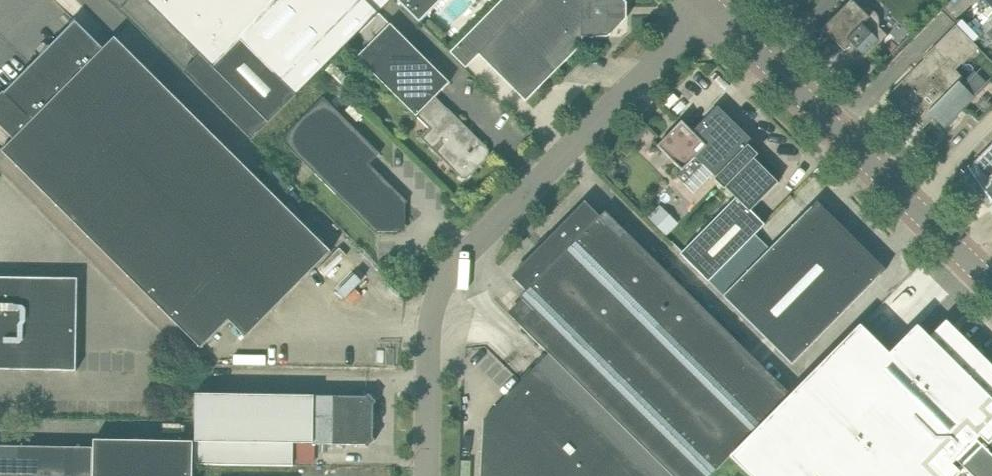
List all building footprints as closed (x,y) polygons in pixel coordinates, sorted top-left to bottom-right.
[(201,54),(184,71),(252,140),(359,32),(391,0),(146,0),(201,54)] [(419,22),(441,0),(397,0),(419,22)] [(450,52),(466,68),(479,54),(526,101),(583,44),(583,37),(608,36),(619,25),(623,21),(623,0),(502,0),(450,52)] [(840,41),(846,47),(841,52),(845,57),(847,58),(849,59),(850,60),(852,60),(854,61),(857,61),(859,61),(863,59),(864,58),(867,57),(888,35),(879,26),(879,25),(880,23),(880,21),(879,19),(879,17),(879,16),(878,15),(877,13),(876,11),(874,10),(872,8),(871,7),(868,6),(866,6),(863,6),(861,6),(859,6),(853,0),(849,0),(822,28),(838,44),(840,41)] [(991,9),(991,0),(983,0),(991,9)] [(980,28),(991,40),(991,16),(980,28)] [(104,49),(76,21),(49,48),(46,44),(39,51),(43,54),(5,92),(4,91),(0,95),(0,125),(14,139),(2,151),(201,348),(229,320),(246,337),(331,252),(115,37),(104,49)] [(448,108),(446,110),(434,98),(450,82),(391,23),(357,57),(416,116),(422,111),(434,122),(420,137),(462,179),(467,178),(487,159),(485,157),(487,155),(487,150),(485,149),(487,147),(448,108)] [(903,81),(886,97),(910,121),(912,118),(923,128),(934,117),(945,127),(955,116),(953,114),(967,100),(967,94),(961,88),(957,84),(964,78),(953,68),(956,65),(958,67),(978,47),(958,28),(939,47),(937,44),(924,58),(927,61),(906,83),(903,81)] [(323,97),(280,138),(376,233),(378,231),(397,231),(405,223),(405,204),(408,201),(370,164),(380,153),(323,97)] [(692,131),(682,121),(658,146),(682,170),(691,179),(704,166),(713,175),(717,179),(724,186),(736,198),(680,254),(709,281),(765,224),(751,210),(779,182),(747,151),(756,142),(750,140),(750,141),(719,110),(718,105),(692,131)] [(969,166),(969,165),(967,166),(970,170),(968,172),(977,181),(986,195),(988,193),(987,192),(988,191),(991,194),(991,142),(969,166)] [(852,240),(846,235),(849,233),(817,201),(723,296),(792,364),(886,270),(854,238),(852,240)] [(513,277),(526,290),(520,297),(534,311),(520,325),(548,353),(484,419),(481,475),(710,475),(791,395),(605,211),(600,216),(586,203),(513,277)] [(660,205),(648,217),(667,235),(679,223),(660,205)] [(62,368),(62,371),(77,371),(79,278),(63,278),(63,281),(0,279),(0,367),(62,368)] [(731,456),(751,475),(991,475),(991,366),(946,320),(930,337),(918,326),(890,354),(860,325),(731,456)] [(196,393),(195,464),(293,466),(294,443),(366,444),(368,447),(369,446),(367,443),(372,438),(375,440),(376,439),(373,437),(374,404),(376,401),(375,400),(373,403),(367,397),(370,394),(369,393),(366,396),(314,396),(314,395),(196,393)] [(193,441),(182,441),(94,440),(94,446),(94,475),(192,475),(193,441)]
